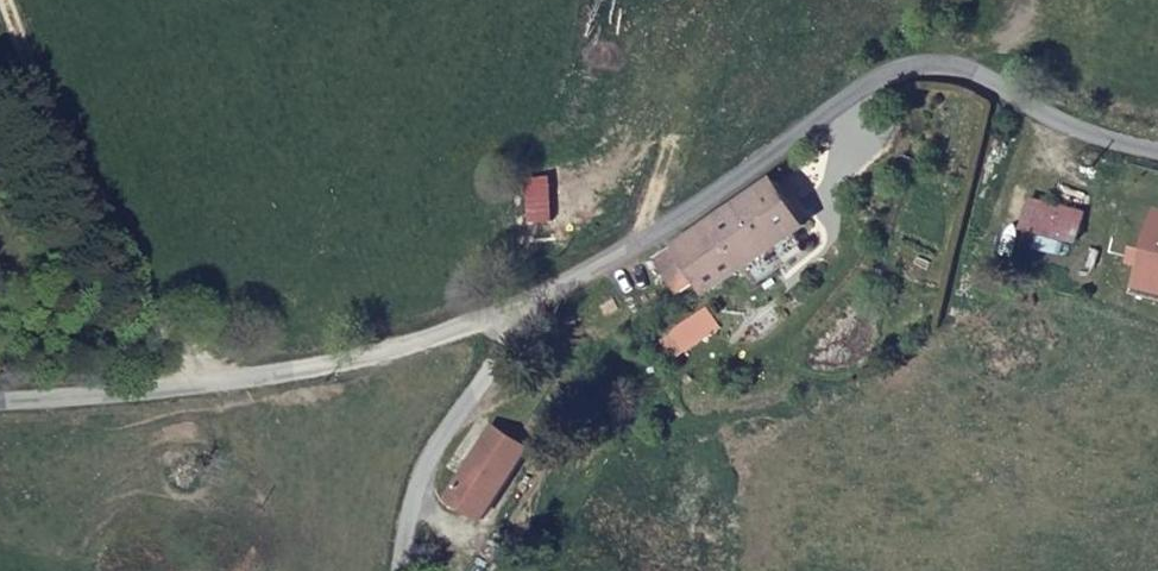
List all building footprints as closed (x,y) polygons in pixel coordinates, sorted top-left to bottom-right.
[(793,223),(763,172),(651,245),(654,250),(643,255),(656,273),(677,261),(682,273),(688,285),(729,261),(781,230),(793,223)] [(1020,191),(1015,218),(1065,235),(1072,208),(1020,191)] [(1148,209),(1130,280),(1157,287),(1157,212),(1148,209)] [(793,249),(781,230),(729,261),(739,282),(793,249)] [(677,261),(656,273),(663,286),(682,273),(677,261)] [(485,433),(440,501),(472,521),(514,453),(485,433)]
